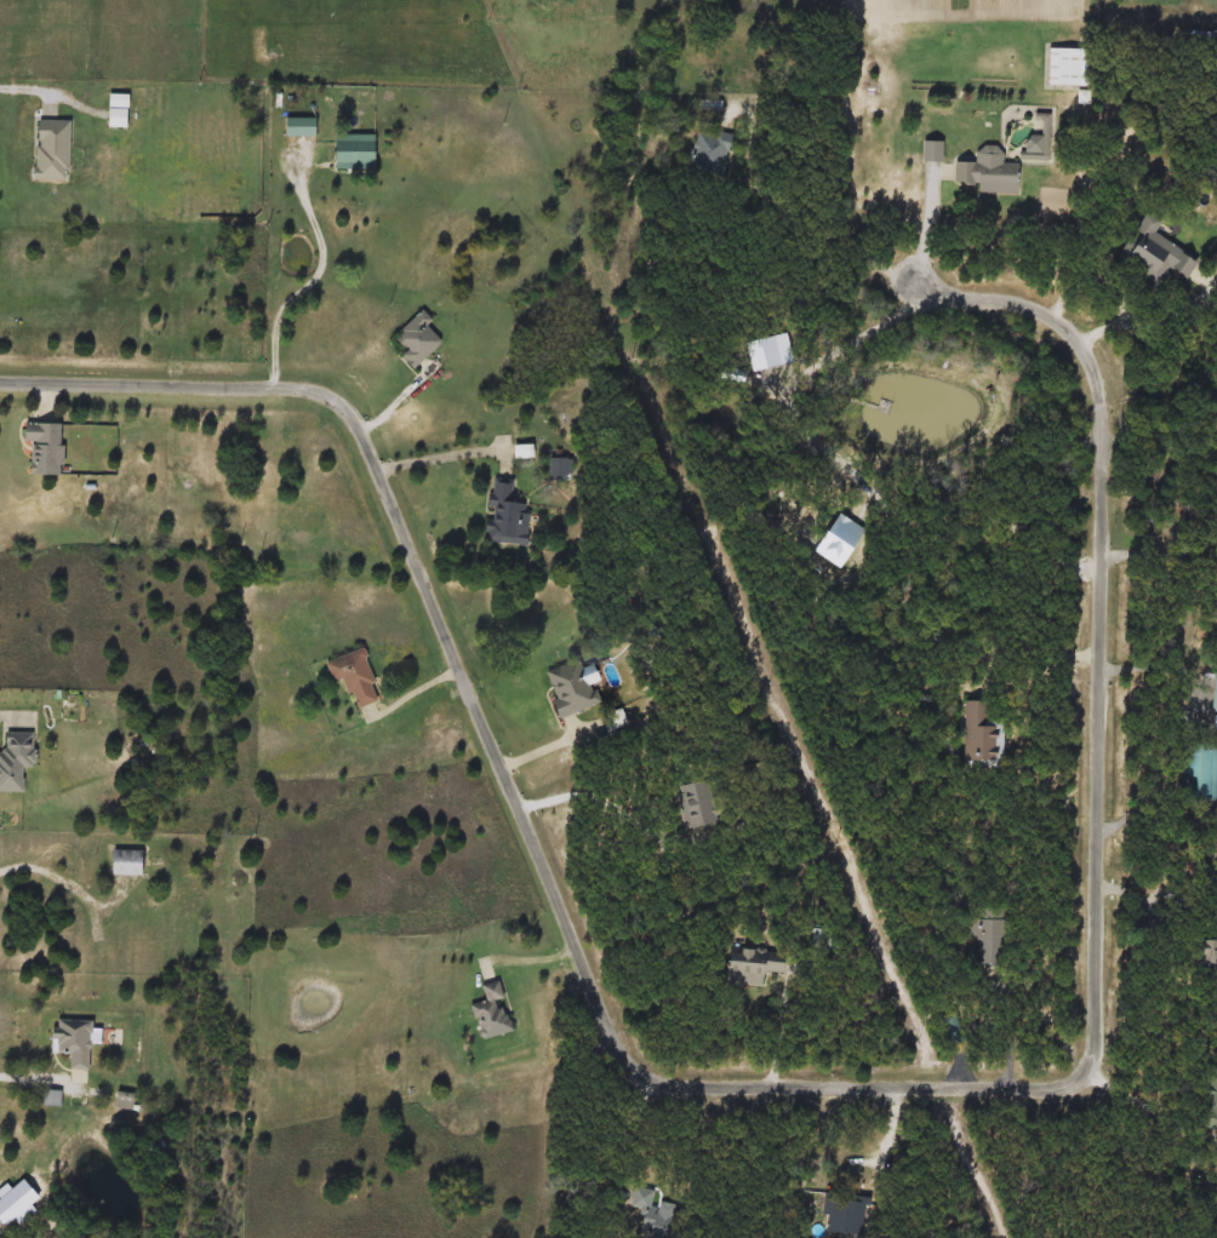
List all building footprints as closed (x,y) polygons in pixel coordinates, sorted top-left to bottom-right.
[(128,96),(128,127),(109,127),(109,96),(128,96)] [(1036,110),(1053,111),(1052,160),(1021,159),(1021,150),(1027,150),(1027,143),(1032,136),(1042,136),(1044,119),(1036,119),(1036,110)] [(72,180),(38,180),(38,121),(72,121),(72,180)] [(727,176),(697,176),(697,131),(727,131),(727,176)] [(929,136),(943,136),(943,153),(927,153),(929,136)] [(377,171),(337,171),(337,137),(377,137),(377,171)] [(1016,193),(956,190),(958,164),(976,164),(977,148),(1001,149),(1001,164),(1017,164),(1016,193)] [(1159,224),(1153,233),(1195,263),(1184,280),(1167,269),(1155,287),(1115,258),(1145,214),(1159,224)] [(429,327),(444,342),(415,369),(402,357),(408,353),(395,339),(424,310),(435,321),(429,327)] [(35,475),(35,442),(24,442),(24,425),(63,426),(62,475),(35,475)] [(567,480),(550,480),(550,460),(567,460),(567,480)] [(515,482),(514,503),(530,504),(527,546),(487,543),(492,480),(515,482)] [(327,663),(362,650),(381,700),(356,710),(345,680),(335,683),(327,663)] [(544,672),(582,659),(599,705),(561,718),(544,672)] [(1001,718),(1001,767),(962,767),(962,701),(993,701),(993,718),(1001,718)] [(23,792),(0,792),(0,751),(6,751),(6,735),(35,735),(36,767),(23,768),(23,792)] [(1216,802),(1183,802),(1182,745),(1216,745),(1216,802)] [(676,786),(707,780),(716,823),(686,830),(676,786)] [(110,852),(142,852),(142,876),(110,876),(110,852)] [(978,965),(979,938),(975,938),(976,910),(1006,911),(1004,965),(978,965)] [(810,952),(810,930),(829,930),(829,952),(810,952)] [(1195,941),(1216,941),(1216,963),(1195,963),(1195,941)] [(785,955),(784,974),(764,974),(764,984),(724,984),(724,955),(785,955)] [(505,999),(502,999),(510,1032),(481,1039),(473,1008),(487,1003),(482,986),(501,981),(505,999)] [(58,1021),(92,1021),(92,1070),(58,1070),(58,1021)] [(1206,1081),(1216,1065),(1216,1092),(1212,1089),(1213,1087),(1206,1081)] [(655,1192),(652,1202),(674,1207),(669,1226),(629,1216),(636,1187),(655,1192)] [(822,1232),(825,1198),(867,1202),(863,1237),(822,1232)]
